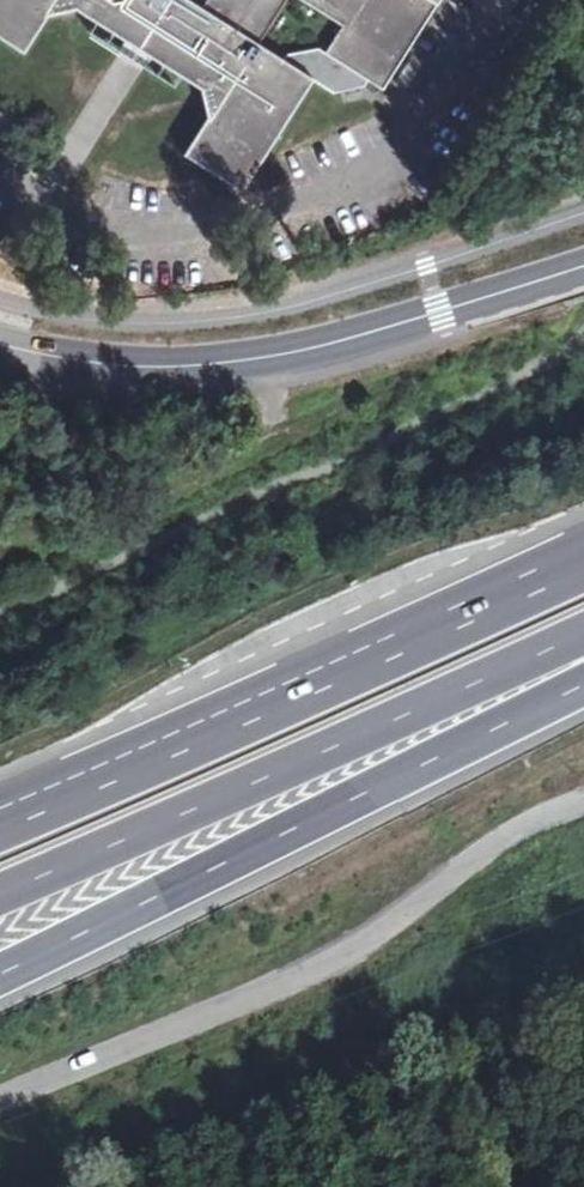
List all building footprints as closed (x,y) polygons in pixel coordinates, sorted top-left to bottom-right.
[(25,54),(48,18),(80,12),(141,51),(203,90),(210,121),(186,156),(243,192),(264,159),(313,81),(283,61),(256,42),(203,9),(188,0),(0,0),(0,38),(25,54)] [(203,9),(256,42),(283,0),(208,0),(203,9)] [(369,81),(384,90),(438,6),(429,0),(300,0),(344,27),(327,53),(319,50),(288,55),(283,61),(313,81),(331,93),(363,88),(369,81)]
